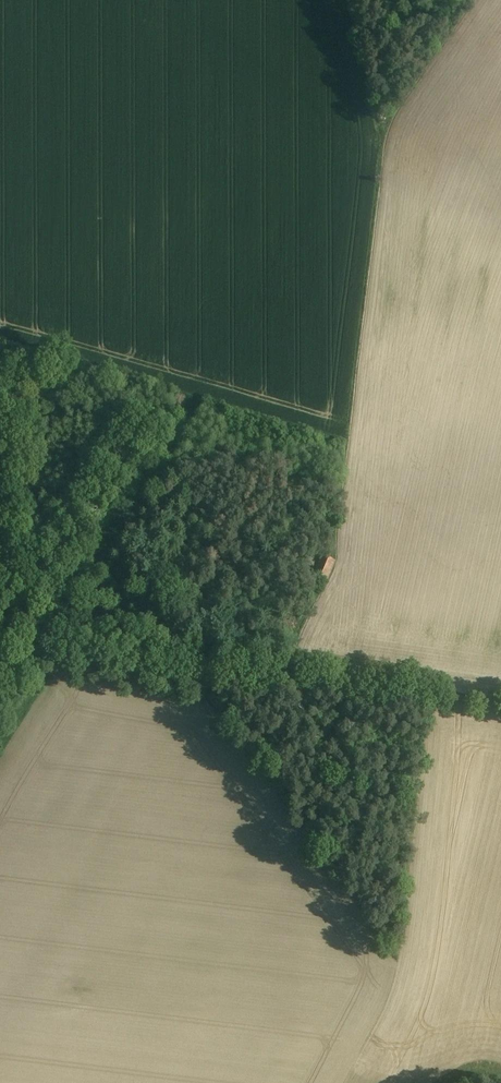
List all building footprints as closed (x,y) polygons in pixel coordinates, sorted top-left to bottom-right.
[(316,579),(328,582),(333,560),(321,557),(316,579)]
